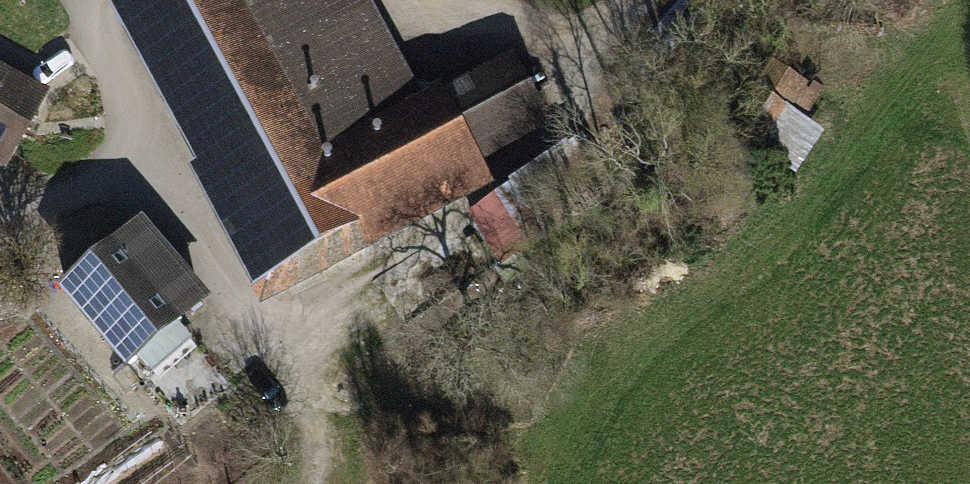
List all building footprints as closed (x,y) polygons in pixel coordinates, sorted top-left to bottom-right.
[(127,4),(273,273),(340,237),(350,255),(367,245),(357,227),(471,166),(468,160),(438,107),(435,101),(414,112),(353,0),(134,0),(127,4)] [(773,64),(734,126),(762,143),(783,110),(799,120),(815,95),(797,84),(799,81),(773,64)] [(507,70),(438,107),(468,160),(539,122),(507,70)] [(5,168),(44,97),(0,73),(0,165),(5,168)] [(576,142),(490,200),(522,249),(606,187),(576,142)] [(522,249),(490,200),(471,212),(503,261),(522,249)] [(140,230),(67,293),(130,365),(180,321),(178,318),(200,299),(140,230)]
